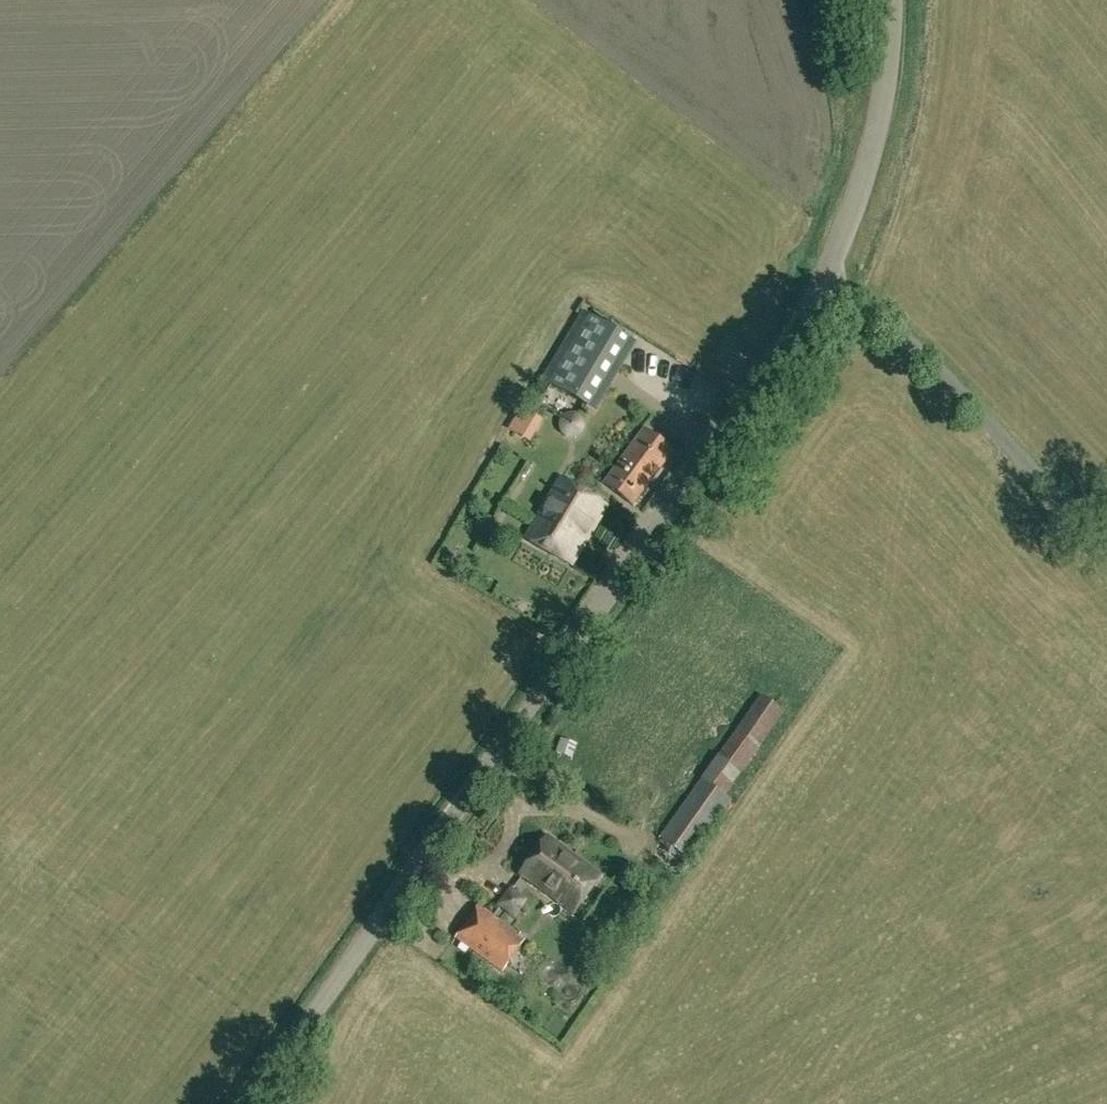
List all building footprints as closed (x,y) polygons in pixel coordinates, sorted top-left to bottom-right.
[(595,410),(634,343),(584,313),(544,380),(595,410)] [(579,441),(593,429),(583,416),(568,428),(579,441)] [(633,506),(675,451),(643,427),(601,483),(633,506)] [(569,564),(604,505),(559,478),(524,537),(569,564)] [(731,801),(725,796),(784,712),(759,695),(650,851),(681,872),(731,801)] [(600,876),(548,837),(520,874),(572,913),(600,876)] [(518,905),(526,895),(514,885),(506,895),(518,905)] [(526,939),(478,905),(454,938),(502,973),(526,939)]
